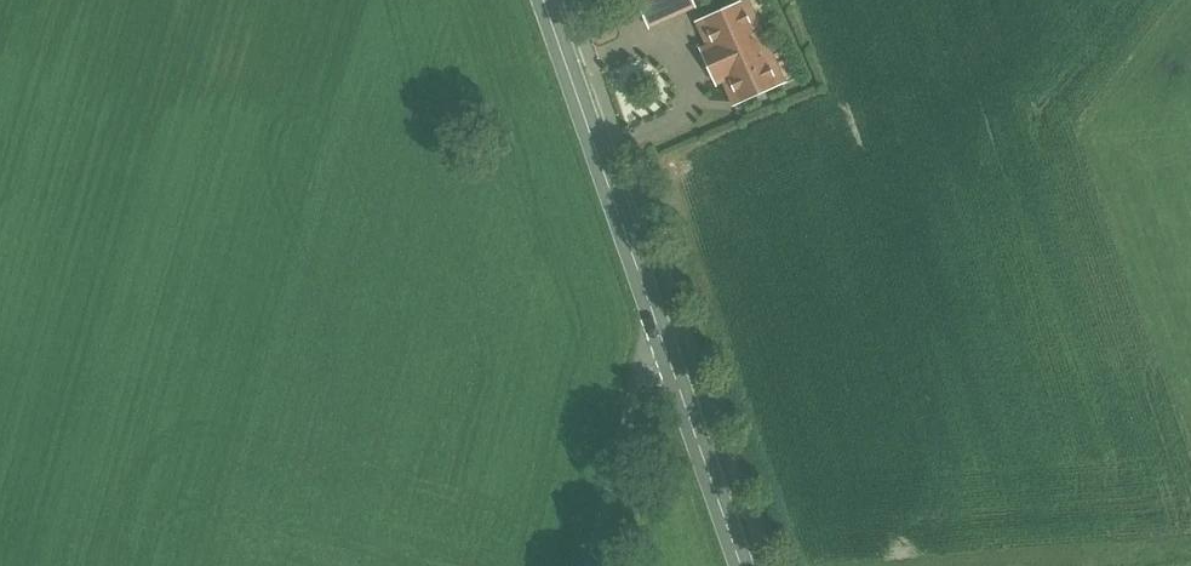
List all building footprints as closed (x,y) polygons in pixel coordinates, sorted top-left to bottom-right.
[(696,5),(694,0),(640,0),(650,24),(696,5)] [(753,0),(752,0),(701,21),(711,46),(703,49),(718,84),(727,80),(735,100),(786,80),(753,0)]
